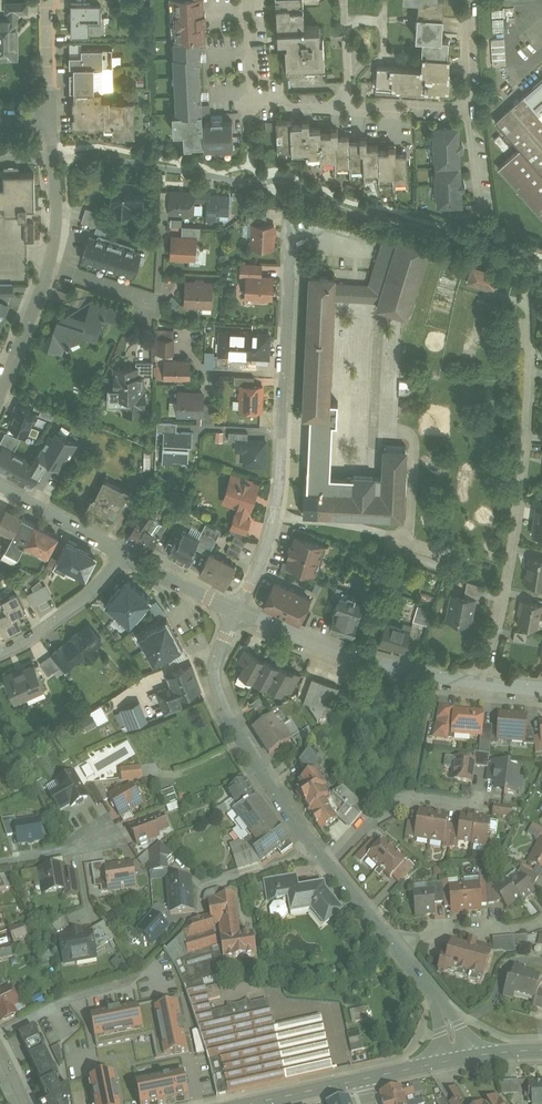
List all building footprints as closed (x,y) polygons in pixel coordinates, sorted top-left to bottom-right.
[(175,13),(174,13),(174,23),(175,23),(176,39),(204,38),(203,23),(205,20),(205,13),(203,11),(202,0),(174,0),(175,13)] [(277,28),(278,28),(304,26),(303,0),(276,0),(277,28)] [(419,0),(418,15),(443,17),(444,0),(413,0),(419,0)] [(27,3),(6,3),(6,12),(27,12),(27,3)] [(90,3),(71,3),(71,35),(89,35),(89,34),(101,34),(100,3),(90,3)] [(505,9),(493,10),(495,34),(506,33),(505,9)] [(443,17),(418,15),(416,38),(423,38),(422,56),(423,56),(447,57),(449,39),(442,39),(443,17)] [(0,19),(0,53),(1,53),(1,58),(16,58),(16,19),(0,19)] [(304,26),(278,28),(279,38),(285,37),(288,76),(325,73),(323,37),(319,37),(318,25),(304,26)] [(202,107),(198,41),(171,42),(175,109),(202,107)] [(505,41),(491,41),(493,68),(506,67),(505,41)] [(112,49),(82,49),(82,56),(70,56),(70,67),(74,67),(74,72),(70,72),(70,91),(75,91),(101,90),(103,90),(103,66),(113,66),(112,49)] [(422,71),(377,67),(376,93),(425,97),(426,91),(434,91),(434,89),(448,90),(450,69),(449,69),(449,57),(447,57),(423,56),(422,71)] [(525,97),(541,116),(541,82),(525,97)] [(126,100),(110,100),(110,98),(102,98),(101,90),(75,91),(75,124),(113,124),(113,136),(135,136),(135,102),(126,102),(126,100)] [(498,96),(490,104),(494,109),(503,102),(498,96)] [(525,97),(495,123),(520,151),(499,169),(541,218),(541,116),(525,97)] [(202,113),(173,114),(174,133),(184,132),(185,145),(204,144),(202,123),(202,113)] [(223,120),(212,121),(212,123),(202,123),(204,144),(204,148),(214,147),(214,149),(234,148),(232,121),(223,122),(223,120)] [(303,125),(292,125),(291,121),(277,121),(277,131),(278,151),(279,151),(279,149),(292,148),(292,151),(293,155),(294,155),(294,152),(306,152),(306,154),(307,154),(307,159),(308,159),(308,157),(320,156),(320,159),(321,159),(321,164),(323,164),(323,161),(335,160),(335,163),(336,163),(336,168),(337,168),(337,165),(349,165),(349,167),(350,167),(349,142),(349,137),(338,138),(338,129),(331,129),(331,133),(321,134),(320,129),(309,129),(309,120),(302,121),(303,125)] [(266,131),(277,131),(277,121),(266,122),(266,131)] [(458,128),(435,129),(435,139),(434,139),(435,159),(436,159),(437,167),(436,167),(436,168),(460,167),(460,166),(459,151),(462,151),(462,144),(459,144),(458,128)] [(395,146),(389,146),(389,150),(378,151),(378,146),(367,146),(366,137),(360,138),(360,142),(349,142),(350,167),(350,172),(364,172),(365,176),(379,176),(379,181),(393,180),(393,185),(408,184),(407,154),(396,155),(395,146)] [(460,167),(436,168),(437,168),(437,177),(436,177),(437,197),(438,197),(438,207),(451,206),(462,206),(462,205),(461,189),(464,189),(464,182),(461,182),(460,167)] [(34,174),(4,175),(4,170),(0,171),(0,207),(4,207),(4,214),(18,214),(18,218),(19,219),(25,218),(27,218),(27,211),(35,211),(34,174)] [(144,185),(115,184),(113,215),(124,215),(125,207),(143,208),(144,185)] [(211,192),(194,191),(194,193),(194,194),(194,193),(194,201),(207,202),(206,220),(220,220),(220,214),(229,215),(230,196),(214,195),(214,198),(211,198),(211,192)] [(171,192),(160,192),(159,212),(170,212),(171,192)] [(194,193),(171,192),(170,212),(170,213),(193,215),(194,201),(194,194),(194,193)] [(471,205),(462,205),(462,206),(451,206),(451,214),(471,213),(471,205)] [(100,213),(86,208),(82,222),(95,227),(100,213)] [(267,215),(247,214),(246,225),(253,225),(266,225),(267,215)] [(471,216),(455,217),(456,223),(459,224),(472,224),(471,216)] [(35,241),(34,222),(25,222),(25,241),(35,241)] [(266,225),(253,225),(252,247),(273,248),(274,226),(266,225)] [(201,228),(182,227),(182,238),(196,238),(196,239),(200,239),(201,228)] [(429,245),(400,236),(397,244),(383,240),(369,285),(358,284),(358,294),(365,294),(365,300),(380,301),(378,308),(407,317),(429,245)] [(113,244),(90,237),(82,260),(116,271),(133,276),(141,253),(118,246),(116,251),(111,250),(113,244)] [(182,238),(180,238),(180,240),(172,239),(171,259),(183,259),(185,261),(189,261),(195,255),(196,239),(196,238),(182,238)] [(261,265),(241,264),(241,277),(247,277),(247,276),(261,277),(261,265)] [(499,276),(473,268),(472,269),(473,269),(469,282),(468,282),(468,283),(469,283),(494,291),(495,291),(495,290),(499,277),(500,276),(499,276)] [(261,277),(247,276),(247,277),(246,297),(254,298),(257,300),(261,300),(263,298),(272,298),(272,278),(261,277)] [(334,277),(310,276),(304,416),(310,416),(310,426),(328,427),(328,423),(329,401),(334,299),(343,299),(343,298),(341,298),(341,292),(353,293),(353,286),(354,286),(354,284),(334,282),(334,277)] [(196,282),(186,282),(185,305),(212,306),(213,283),(203,283),(203,281),(196,280),(196,282)] [(13,284),(0,285),(0,294),(11,294),(13,294),(13,284)] [(358,284),(354,284),(354,286),(353,286),(353,293),(341,292),(341,298),(343,298),(343,299),(365,300),(365,294),(358,294),(358,284)] [(0,294),(0,301),(7,304),(11,294),(0,294)] [(181,305),(174,297),(169,301),(176,310),(181,305)] [(87,314),(72,321),(72,320),(70,321),(65,320),(68,312),(58,317),(54,331),(41,345),(62,353),(64,348),(70,345),(70,344),(80,339),(82,331),(97,336),(104,316),(119,321),(122,310),(91,300),(87,314)] [(2,318),(2,317),(1,317),(2,316),(4,315),(3,313),(5,313),(8,304),(7,304),(0,301),(0,317),(2,318)] [(270,335),(220,332),(219,356),(269,359),(270,335)] [(173,339),(159,339),(158,378),(164,378),(164,360),(173,360),(173,339)] [(173,360),(164,360),(164,378),(191,377),(191,360),(173,360)] [(153,362),(136,362),(136,367),(136,376),(144,376),(153,376),(153,362)] [(136,367),(116,367),(116,385),(114,385),(114,398),(130,398),(129,414),(142,414),(142,413),(141,413),(141,407),(145,407),(145,392),(143,392),(144,376),(136,376),(136,367)] [(254,377),(234,376),(234,386),(242,386),(254,386),(254,377)] [(254,386),(242,386),(242,391),(240,392),(240,398),(241,400),(241,410),(261,411),(261,394),(263,395),(263,386),(254,386)] [(203,393),(179,392),(178,413),(180,415),(188,416),(190,414),(202,415),(203,404),(203,393)] [(328,423),(338,424),(339,401),(329,401),(328,423)] [(215,404),(203,404),(202,415),(201,423),(214,424),(215,404)] [(35,412),(16,405),(13,414),(14,415),(9,426),(27,433),(35,412)] [(57,411),(43,405),(39,415),(51,419),(57,411)] [(262,426),(274,426),(274,413),(261,413),(262,426)] [(177,422),(157,421),(157,431),(164,431),(177,431),(177,422)] [(406,445),(385,444),(383,477),(353,475),(353,477),(331,475),(333,428),(328,427),(310,426),(307,487),(305,487),(303,514),(317,514),(318,513),(403,517),(406,445)] [(26,458),(16,478),(32,485),(47,461),(62,469),(78,443),(54,428),(43,446),(42,446),(32,461),(26,458)] [(177,431),(164,431),(163,443),(165,443),(165,447),(163,447),(162,463),(163,463),(163,458),(172,458),(172,460),(189,461),(189,444),(192,444),(193,432),(177,431)] [(248,432),(229,431),(228,440),(237,440),(248,440),(248,432)] [(3,447),(14,452),(21,438),(5,432),(0,442),(0,445),(3,447)] [(248,440),(237,440),(237,450),(245,450),(244,464),(265,465),(266,441),(248,440)] [(16,478),(26,458),(14,452),(3,447),(0,453),(0,470),(16,478)] [(252,481),(232,474),(230,481),(231,483),(232,484),(228,495),(236,498),(234,504),(239,505),(237,513),(247,517),(249,509),(250,509),(258,485),(251,482),(252,481)] [(123,489),(104,479),(96,495),(94,495),(93,498),(94,498),(92,503),(103,509),(102,510),(115,516),(125,497),(126,498),(130,490),(124,487),(123,489)] [(0,521),(0,527),(1,528),(0,529),(0,531),(7,535),(8,532),(13,534),(22,517),(7,509),(0,521)] [(536,510),(536,511),(538,511),(537,519),(535,519),(532,536),(541,538),(541,511),(536,510)] [(154,517),(145,511),(138,521),(128,536),(149,551),(169,521),(166,519),(163,525),(160,523),(159,525),(152,520),(154,517)] [(237,513),(235,513),(231,527),(246,532),(250,518),(247,517),(237,513)] [(13,534),(5,549),(19,556),(26,543),(25,542),(35,523),(22,517),(13,534)] [(59,535),(35,523),(25,542),(26,543),(35,548),(33,550),(40,553),(41,550),(49,554),(59,535)] [(215,527),(203,551),(209,554),(210,552),(221,530),(215,527)] [(307,531),(294,527),(291,535),(295,536),(295,535),(304,538),(307,531)] [(170,554),(191,564),(199,550),(197,549),(201,540),(185,531),(181,540),(178,538),(170,554)] [(246,540),(235,534),(226,552),(237,557),(246,540)] [(304,538),(295,535),(295,536),(292,545),(291,545),(289,552),(290,553),(287,562),(287,563),(296,566),(315,571),(324,544),(304,538)] [(78,545),(68,540),(58,559),(53,568),(54,569),(65,574),(67,568),(68,569),(70,566),(84,574),(89,565),(90,566),(95,557),(77,547),(78,545)] [(235,565),(210,552),(209,554),(200,572),(214,579),(213,580),(224,586),(231,573),(229,572),(233,565),(235,566),(235,565)] [(58,559),(52,556),(46,568),(53,571),(54,569),(53,568),(58,559)] [(530,557),(525,582),(541,585),(541,559),(530,557)] [(296,566),(287,563),(287,562),(283,561),(281,569),(293,573),(296,566)] [(120,583),(110,595),(111,596),(107,600),(132,622),(136,618),(137,619),(147,607),(146,606),(152,599),(127,577),(121,584),(120,583)] [(351,582),(338,578),(332,597),(339,599),(340,594),(344,595),(345,592),(347,593),(351,582)] [(36,590),(30,592),(35,605),(53,597),(45,579),(34,584),(36,590)] [(289,588),(275,581),(268,595),(269,596),(265,604),(266,606),(275,610),(276,609),(287,614),(288,616),(297,620),(298,619),(302,611),(303,612),(310,598),(295,591),(296,590),(289,587),(289,588)] [(464,596),(475,599),(478,600),(481,585),(467,581),(464,596)] [(24,587),(17,591),(24,605),(32,602),(25,589),(24,587)] [(2,599),(5,604),(3,605),(6,610),(4,611),(5,613),(0,616),(0,625),(2,629),(5,635),(24,626),(21,620),(27,617),(22,607),(24,605),(17,591),(2,599)] [(347,593),(345,592),(344,595),(340,594),(339,599),(331,623),(335,624),(334,629),(353,635),(355,629),(356,628),(355,627),(363,601),(355,599),(356,596),(347,593)] [(464,596),(452,594),(446,620),(470,625),(475,599),(464,596)] [(433,603),(420,599),(413,621),(426,625),(433,603)] [(541,604),(521,600),(519,610),(521,611),(518,624),(536,627),(541,604)] [(162,609),(156,613),(159,618),(165,613),(162,609)] [(158,622),(144,629),(145,630),(140,633),(144,639),(141,641),(150,657),(153,656),(156,662),(161,660),(162,661),(175,654),(175,652),(183,648),(167,618),(159,623),(158,622)] [(401,629),(385,623),(379,643),(405,651),(411,631),(410,631),(411,626),(403,624),(401,629)] [(89,624),(78,633),(77,632),(70,638),(71,639),(65,644),(77,659),(77,660),(84,654),(89,659),(98,651),(94,646),(102,640),(89,624)] [(528,633),(515,631),(513,641),(527,643),(528,633)] [(65,643),(51,654),(59,666),(63,670),(77,659),(65,644),(65,643)] [(245,649),(238,660),(244,664),(245,664),(251,653),(251,652),(245,649)] [(258,657),(251,653),(245,664),(244,664),(239,674),(240,674),(241,673),(254,680),(263,662),(257,659),(258,657)] [(52,655),(41,663),(48,673),(59,666),(52,655)] [(272,663),(265,659),(263,662),(254,680),(253,682),(255,679),(268,686),(278,668),(271,665),(272,663)] [(22,666),(4,674),(14,699),(44,686),(34,663),(23,668),(22,666)] [(191,664),(169,673),(173,684),(156,691),(161,704),(180,698),(200,690),(191,664)] [(268,686),(267,688),(268,688),(269,685),(282,692),(281,694),(282,694),(285,689),(285,688),(292,675),(286,671),(287,669),(279,665),(278,668),(268,686)] [(292,675),(285,688),(285,689),(292,692),(301,675),(294,671),(292,675)] [(339,687),(312,678),(303,703),(314,718),(318,723),(338,687),(339,687)] [(338,687),(318,723),(322,729),(323,728),(345,691),(338,687)] [(261,695),(250,703),(255,710),(266,703),(261,695)] [(180,698),(161,704),(165,714),(183,706),(180,698)] [(134,703),(141,723),(148,720),(140,700),(134,703)] [(134,703),(121,708),(122,710),(126,722),(129,728),(141,723),(134,703)] [(108,717),(101,704),(90,710),(94,718),(97,723),(108,717)] [(453,709),(440,706),(437,719),(439,720),(438,724),(437,724),(434,737),(447,739),(447,738),(453,738),(453,733),(480,735),(481,735),(482,724),(483,713),(454,711),(453,711),(453,709)] [(126,722),(122,710),(115,713),(120,725),(126,722)] [(513,715),(500,714),(499,728),(498,739),(499,739),(511,740),(513,715)] [(526,716),(513,715),(511,740),(524,741),(525,730),(526,716)] [(97,723),(94,718),(83,724),(86,729),(97,723)] [(279,729),(272,718),(254,730),(269,754),(288,743),(279,729)] [(314,718),(300,727),(304,732),(308,738),(322,729),(318,723),(314,718)] [(299,734),(291,722),(279,729),(287,742),(291,739),(299,734)] [(493,725),(482,724),(481,735),(480,735),(480,740),(491,741),(492,727),(493,725)] [(533,730),(525,730),(524,741),(524,744),(535,745),(533,730)] [(299,734),(291,739),(295,746),(308,738),(304,732),(299,734)] [(127,734),(104,744),(113,764),(136,754),(127,734)] [(320,765),(309,750),(299,763),(309,776),(298,783),(302,789),(297,792),(298,794),(297,795),(301,801),(303,800),(310,810),(331,795),(321,781),(323,779),(318,772),(318,767),(320,765)] [(490,755),(475,753),(474,761),(474,767),(488,769),(490,755)] [(231,754),(213,764),(226,785),(244,775),(231,754)] [(474,761),(456,758),(453,781),(471,784),(474,767),(474,761)] [(499,763),(489,762),(487,781),(496,783),(499,763)] [(510,765),(499,763),(496,783),(496,786),(505,787),(504,794),(517,796),(520,770),(509,769),(510,765)] [(85,765),(85,777),(93,777),(93,765),(85,765)] [(141,767),(121,769),(123,782),(142,780),(141,767)] [(73,774),(58,783),(61,789),(51,795),(60,811),(70,804),(72,807),(87,798),(73,774)] [(247,779),(227,790),(238,809),(239,809),(259,798),(247,779)] [(109,796),(102,784),(94,785),(98,791),(104,802),(110,799),(109,797),(109,796)] [(94,785),(87,789),(91,795),(98,791),(94,785)] [(310,810),(308,812),(322,831),(337,820),(349,827),(367,809),(343,787),(331,795),(310,810)] [(132,788),(124,792),(122,789),(109,796),(109,797),(110,799),(120,817),(142,804),(132,788)] [(175,788),(163,792),(166,799),(178,794),(175,788)] [(98,791),(91,795),(97,806),(104,802),(98,791)] [(178,794),(166,799),(168,805),(180,800),(178,794)] [(259,798),(239,809),(238,809),(234,811),(237,814),(244,825),(253,835),(245,841),(249,847),(260,861),(262,861),(289,841),(266,809),(259,798)] [(226,805),(217,809),(219,816),(229,812),(230,812),(226,805)] [(513,809),(494,806),(493,816),(511,819),(513,809)] [(434,814),(419,812),(417,823),(415,838),(430,840),(434,814)] [(448,817),(434,814),(430,840),(443,842),(446,825),(448,817)] [(148,821),(140,823),(140,825),(130,828),(133,837),(134,836),(138,846),(140,845),(141,846),(149,843),(148,842),(151,841),(150,840),(157,837),(158,834),(157,832),(168,828),(164,816),(148,822),(148,821)] [(15,817),(2,820),(7,837),(17,835),(16,824),(15,817)] [(460,827),(458,841),(459,841),(472,843),(476,819),(461,817),(460,827)] [(484,820),(476,819),(472,843),(472,845),(487,846),(490,821),(486,821),(485,819),(484,820)] [(16,824),(17,835),(19,844),(43,841),(39,820),(16,824)] [(417,823),(409,822),(406,836),(415,838),(417,823)] [(453,826),(446,825),(443,842),(451,844),(453,826)] [(458,841),(460,827),(453,826),(451,844),(450,848),(458,849),(459,841),(458,841)] [(368,857),(379,868),(395,851),(383,840),(378,846),(368,857)] [(371,841),(362,851),(368,857),(378,846),(371,841)] [(541,841),(541,842),(530,864),(537,868),(541,870),(541,841)] [(173,854),(160,842),(148,852),(150,871),(167,870),(166,861),(173,854)] [(249,847),(233,851),(238,868),(260,861),(249,847)] [(395,851),(379,868),(391,878),(403,865),(406,862),(406,861),(395,851)] [(105,862),(91,864),(93,878),(107,876),(105,867),(106,866),(105,862)] [(106,866),(105,867),(107,876),(108,883),(106,884),(107,887),(108,887),(109,892),(136,888),(132,862),(106,866)] [(414,867),(409,863),(408,864),(406,862),(403,865),(410,872),(414,867)] [(63,867),(41,871),(43,885),(42,885),(44,894),(67,890),(65,875),(63,867)] [(537,868),(534,874),(539,877),(541,878),(541,870),(537,868)] [(534,874),(525,869),(522,876),(532,889),(539,877),(534,874)] [(77,872),(65,875),(67,890),(67,894),(81,892),(78,876),(77,877),(77,872)] [(325,884),(298,889),(296,875),(264,880),(268,902),(290,898),(292,912),(310,908),(325,926),(343,912),(325,891),(325,884)] [(0,876),(0,890),(12,888),(5,876),(0,876)] [(522,876),(509,885),(520,899),(522,901),(534,892),(532,889),(522,876)] [(190,878),(168,881),(171,913),(193,911),(190,878)] [(479,884),(465,885),(464,879),(464,885),(466,911),(481,910),(481,905),(479,884)] [(494,889),(493,890),(502,901),(507,908),(520,899),(509,885),(506,880),(494,889)] [(442,882),(432,883),(434,903),(444,902),(443,887),(442,882)] [(424,892),(424,894),(415,895),(415,901),(414,902),(414,907),(416,908),(416,914),(418,915),(426,915),(428,913),(434,912),(434,903),(432,883),(427,884),(427,891),(424,892)] [(486,883),(479,884),(481,905),(488,904),(486,890),(486,883)] [(464,885),(450,886),(451,907),(452,913),(466,911),(464,885)] [(450,886),(443,887),(444,902),(444,908),(451,907),(450,886)] [(219,889),(208,892),(205,895),(204,899),(205,901),(209,901),(219,898),(219,889)] [(494,889),(486,890),(488,904),(498,903),(497,902),(502,901),(493,890),(494,889)] [(212,916),(191,921),(182,934),(164,951),(165,952),(166,951),(170,957),(176,966),(216,961),(225,959),(225,960),(255,955),(253,934),(241,936),(235,895),(219,898),(209,901),(212,916)] [(153,915),(139,932),(150,942),(149,943),(151,944),(152,944),(153,945),(168,928),(153,915)] [(64,918),(55,923),(60,932),(69,927),(64,918)] [(104,922),(90,931),(91,933),(92,933),(96,954),(105,949),(103,946),(115,939),(104,922)] [(60,932),(55,923),(51,925),(54,929),(58,934),(60,932)] [(23,925),(9,930),(14,943),(28,938),(23,925)] [(81,933),(70,934),(70,936),(60,938),(65,964),(77,962),(76,959),(96,956),(96,954),(92,933),(91,933),(81,935),(81,933)] [(527,936),(493,939),(494,950),(528,947),(527,936)] [(468,947),(452,942),(448,957),(443,956),(441,962),(446,963),(443,972),(457,976),(458,972),(470,975),(468,981),(469,981),(470,976),(483,980),(485,971),(486,972),(492,951),(476,946),(477,943),(469,941),(468,947)] [(13,957),(11,946),(0,948),(0,960),(13,957)] [(119,971),(127,965),(121,957),(113,963),(119,971)] [(216,961),(176,966),(184,986),(187,995),(207,993),(204,981),(220,976),(216,961)] [(526,970),(515,967),(511,981),(508,981),(503,996),(504,996),(513,999),(515,994),(534,999),(538,990),(538,991),(540,984),(539,984),(541,978),(525,973),(526,970)] [(0,993),(0,1017),(2,1020),(8,1017),(11,1018),(15,1016),(16,1013),(13,1007),(19,1004),(11,987),(0,993)] [(538,990),(534,999),(532,1005),(541,1008),(541,992),(538,991),(538,990)] [(43,993),(32,999),(36,1007),(47,1002),(43,993)] [(207,993),(187,995),(199,1029),(193,1031),(198,1054),(206,1052),(218,1095),(286,1080),(274,1027),(270,1009),(269,1009),(267,1000),(251,1005),(248,1001),(244,1003),(242,1004),(239,1005),(236,1006),(233,1006),(229,1006),(228,1010),(212,1014),(207,993)] [(177,998),(138,1006),(143,1030),(95,1039),(97,1047),(152,1036),(157,1058),(164,1056),(154,1008),(179,1003),(177,998)] [(179,1003),(154,1008),(164,1056),(188,1051),(179,1003)] [(138,1006),(91,1015),(95,1039),(143,1030),(138,1006)] [(365,1007),(353,1010),(356,1021),(367,1018),(365,1007)] [(321,1016),(274,1027),(286,1080),(333,1070),(321,1016)] [(34,1028),(19,1036),(43,1088),(41,1089),(46,1099),(48,1099),(50,1103),(73,1103),(70,1090),(61,1094),(57,1083),(59,1080),(34,1028)] [(359,1030),(347,1033),(352,1052),(365,1049),(362,1036),(361,1037),(359,1030)] [(182,1067),(135,1077),(136,1084),(184,1075),(182,1067)] [(114,1075),(90,1080),(95,1103),(119,1103),(114,1075)] [(136,1084),(140,1103),(164,1103),(189,1099),(184,1075),(136,1084)] [(519,1080),(499,1081),(502,1094),(503,1095),(520,1094),(519,1080)] [(539,1083),(539,1086),(529,1087),(529,1098),(532,1098),(533,1103),(541,1103),(541,1083),(539,1083)] [(412,1085),(401,1088),(404,1098),(414,1095),(412,1085)] [(380,1092),(383,1103),(403,1103),(406,1103),(404,1098),(401,1088),(401,1086),(380,1092)] [(458,1101),(464,1098),(456,1086),(449,1090),(455,1100),(449,1103),(460,1103),(458,1101)]
